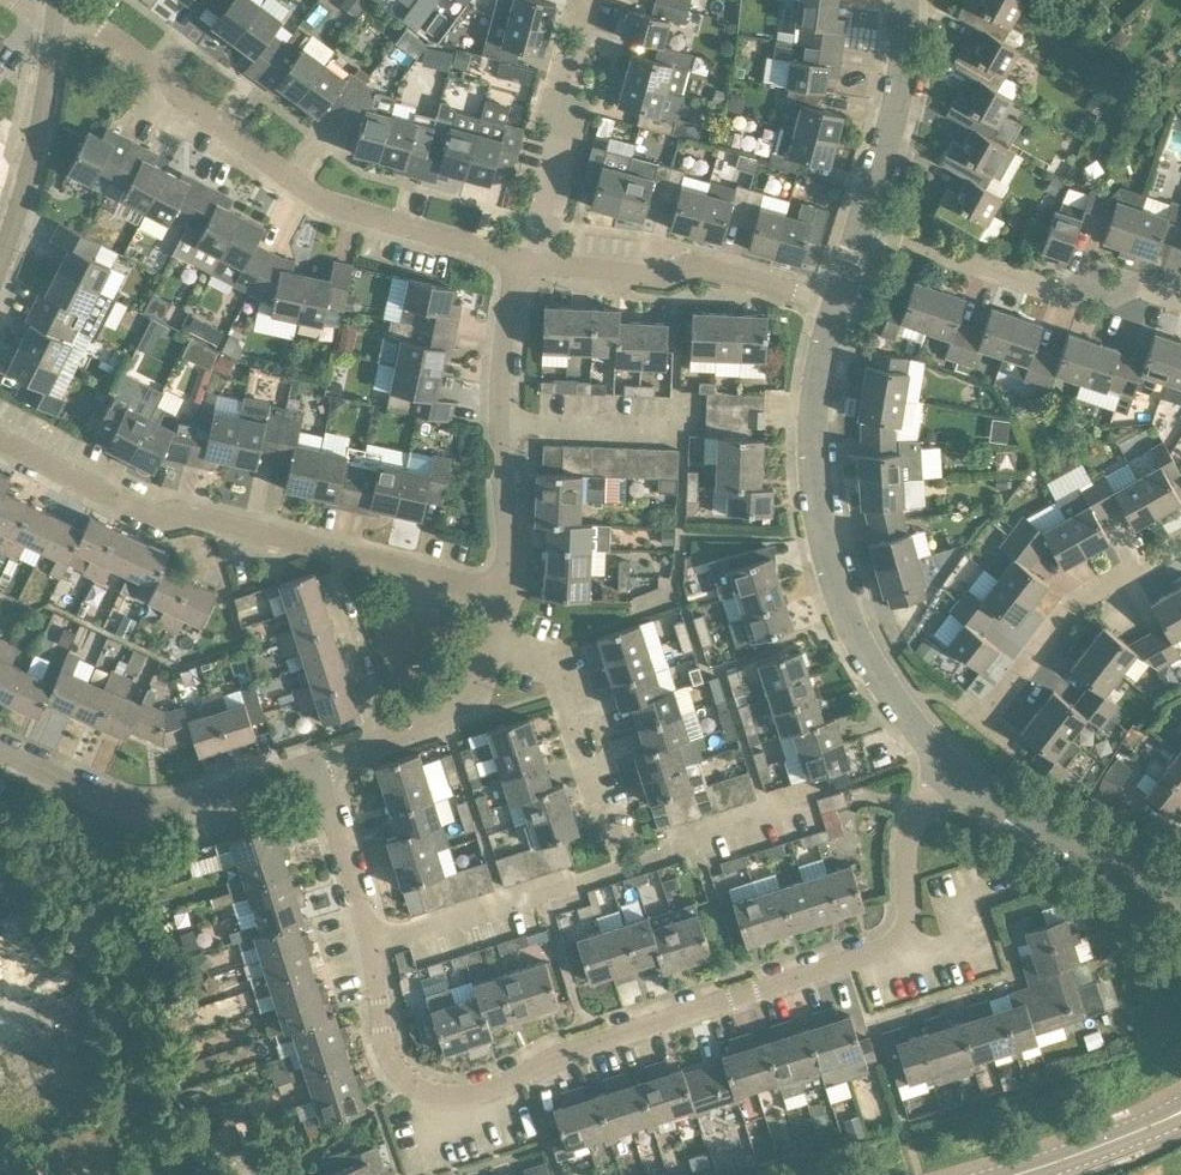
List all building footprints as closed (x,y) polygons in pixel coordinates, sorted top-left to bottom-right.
[(261,6),(253,0),(211,0),(207,6),(219,16),(212,27),(234,43),(261,6)] [(368,0),(342,0),(339,4),(356,17),(368,0)] [(422,0),(417,0),(409,12),(421,21),(431,7),(422,0)] [(549,31),(555,5),(537,0),(512,0),(507,20),(549,31)] [(654,2),(688,12),(691,0),(654,0),(654,2)] [(1002,41),(1003,40),(1015,46),(1020,44),(1023,39),(1022,32),(1010,26),(1024,1),(1023,0),(966,0),(956,17),(984,32),(1001,41),(1001,40),(1002,41)] [(834,20),(836,6),(797,1),(794,26),(798,27),(797,31),(777,28),(775,42),(841,51),(846,21),(834,20)] [(684,25),(688,12),(654,2),(650,16),(627,10),(620,37),(657,47),(657,48),(661,48),(660,48),(662,48),(670,21),(684,25)] [(1103,5),(1089,19),(1099,29),(1112,15),(1103,5)] [(259,81),(287,44),(272,33),(282,22),(261,6),(234,43),(254,58),(245,71),(259,81)] [(1018,51),(1002,41),(1001,40),(1001,41),(984,32),(956,17),(982,32),(973,47),(964,42),(951,66),(978,81),(979,80),(996,90),(997,90),(1013,99),(1020,85),(1004,76),(1018,51)] [(542,57),(549,31),(507,20),(500,45),(484,41),(481,55),(515,64),(519,50),(542,57)] [(1110,39),(1119,47),(1129,37),(1120,29),(1110,39)] [(837,80),(841,51),(775,42),(773,57),(789,59),(785,87),(789,88),(789,89),(822,93),(823,93),(824,93),(826,79),(837,80)] [(298,101),(325,65),(302,49),(299,53),(287,44),(259,81),(271,91),(275,85),(298,101)] [(691,56),(662,48),(660,48),(661,48),(657,48),(654,60),(631,54),(624,81),(666,93),(668,93),(680,96),(691,56)] [(471,54),(455,50),(451,66),(467,70),(471,54)] [(443,51),(439,69),(448,71),(452,53),(443,51)] [(1102,63),(1090,84),(1104,91),(1115,70),(1102,63)] [(338,119),(365,83),(370,76),(359,68),(354,75),(351,73),(346,80),(325,65),(298,101),(319,117),(325,109),(338,119)] [(518,66),(514,81),(528,85),(532,69),(518,66)] [(991,139),(1013,99),(997,90),(996,90),(979,80),(978,81),(951,66),(976,81),(968,95),(959,90),(945,116),(969,129),(972,130),(972,129),(989,139),(990,138),(991,139)] [(668,93),(666,93),(624,81),(617,107),(640,113),(636,126),(670,136),(673,122),(661,119),(668,93)] [(379,161),(391,116),(396,98),(375,92),(376,90),(365,83),(338,119),(359,132),(354,154),(379,161)] [(726,92),(715,89),(712,102),(723,105),(726,92)] [(819,109),(822,93),(789,89),(785,101),(800,105),(793,130),(780,126),(780,129),(835,144),(842,116),(819,109)] [(745,95),(732,92),(727,110),(740,114),(745,95)] [(1092,92),(1081,113),(1094,120),(1105,99),(1092,92)] [(419,178),(431,134),(416,130),(418,123),(391,116),(379,161),(404,167),(402,173),(419,178)] [(613,121),(601,117),(597,133),(609,137),(613,121)] [(480,119),(476,134),(464,178),(490,184),(494,168),(511,173),(523,131),(480,119)] [(464,178),(476,134),(450,127),(447,138),(431,134),(419,178),(435,182),(438,171),(464,178)] [(828,167),(835,144),(780,129),(773,153),(772,152),(768,166),(801,175),(805,161),(828,167)] [(991,139),(990,138),(989,139),(972,129),(972,130),(969,129),(960,145),(952,140),(939,164),(967,180),(967,179),(984,188),(985,189),(993,176),(1000,179),(1015,153),(991,139)] [(111,183),(131,143),(105,130),(100,140),(88,133),(68,173),(92,185),(96,176),(111,183)] [(732,134),(719,130),(716,143),(729,146),(732,134)] [(144,213),(165,173),(153,166),(157,156),(131,143),(111,183),(106,193),(121,201),(144,213)] [(628,172),(632,158),(592,147),(583,180),(596,184),(590,207),(616,214),(628,172)] [(1051,170),(1063,176),(1069,163),(1058,157),(1051,170)] [(661,201),(670,168),(632,158),(628,172),(616,214),(642,221),(648,198),(661,201)] [(1001,197),(985,189),(984,188),(967,179),(967,180),(939,164),(939,165),(964,179),(956,194),(947,189),(934,213),(979,238),(1001,197)] [(694,235),(709,182),(683,175),(684,172),(670,168),(661,201),(675,205),(668,229),(694,235)] [(188,222),(206,188),(189,179),(186,183),(165,173),(144,213),(168,225),(171,219),(185,227),(188,222)] [(1052,176),(1044,192),(1054,197),(1062,181),(1052,176)] [(740,223),(749,189),(736,186),(735,189),(709,182),(694,235),(720,242),(727,219),(740,223)] [(842,187),(829,184),(827,191),(831,199),(838,200),(842,187)] [(1128,258),(1143,209),(1147,195),(1120,186),(1108,198),(1105,197),(1094,231),(1104,234),(1102,241),(1120,247),(1117,255),(1128,258)] [(206,188),(188,222),(204,230),(196,244),(220,257),(240,217),(227,210),(232,201),(206,188)] [(773,257),(785,214),(759,207),(763,193),(749,189),(740,223),(754,227),(748,250),(773,257)] [(1094,231),(1105,197),(1089,192),(1080,219),(1054,210),(1041,250),(1058,256),(1056,264),(1065,267),(1078,225),(1094,231)] [(1180,223),(1180,204),(1172,202),(1167,217),(1143,209),(1128,258),(1133,259),(1136,252),(1154,257),(1161,236),(1175,241),(1180,223)] [(785,214),(773,257),(799,264),(805,241),(819,244),(828,211),(802,204),(798,218),(785,214)] [(248,294),(269,254),(254,247),(264,228),(240,217),(220,257),(243,269),(235,282),(233,286),(248,294)] [(57,272),(98,292),(110,268),(93,259),(101,244),(59,224),(50,242),(67,250),(57,272)] [(297,322),(306,277),(293,274),(295,263),(281,260),(269,254),(248,294),(272,306),(271,317),(297,322)] [(343,312),(346,294),(352,267),(333,264),(329,282),(306,277),(297,322),(322,327),(326,308),(343,312)] [(87,315),(98,292),(57,272),(41,304),(36,301),(33,307),(74,328),(96,338),(103,323),(87,315)] [(399,323),(454,335),(460,306),(450,304),(453,289),(408,279),(400,322),(399,323)] [(925,331),(938,290),(913,282),(904,306),(891,302),(880,335),(894,340),(900,322),(925,331)] [(957,362),(969,327),(956,323),(964,299),(938,290),(925,331),(950,339),(944,357),(957,362)] [(67,343),(74,328),(33,307),(30,314),(35,317),(19,349),(60,369),(72,345),(67,343)] [(567,354),(569,309),(543,308),(541,353),(567,354)] [(1002,357),(1016,316),(990,308),(982,332),(969,327),(957,362),(971,366),(977,348),(1002,357)] [(592,354),(594,310),(569,309),(567,354),(592,354)] [(617,324),(618,324),(618,311),(594,310),(592,354),(614,355),(613,368),(614,368),(615,355),(616,355),(617,324)] [(715,361),(717,316),(691,315),(689,360),(715,361)] [(740,362),(742,317),(717,316),(715,361),(740,362)] [(1035,388),(1047,353),(1034,349),(1042,325),(1016,316),(1002,357),(1028,366),(1022,384),(1035,388)] [(742,317),(740,362),(764,364),(766,318),(742,317)] [(399,323),(400,322),(391,320),(387,338),(400,340),(394,366),(440,376),(445,352),(451,353),(454,335),(399,323)] [(161,344),(168,332),(154,324),(147,337),(161,344)] [(642,324),(618,324),(617,324),(616,355),(615,355),(614,368),(640,369),(642,324)] [(642,324),(640,369),(665,370),(667,325),(642,324)] [(223,332),(210,326),(204,338),(216,345),(223,332)] [(1166,383),(1179,342),(1154,333),(1144,363),(1131,358),(1119,393),(1132,397),(1140,374),(1166,383)] [(230,334),(221,351),(237,360),(243,349),(240,339),(230,334)] [(1080,383),(1093,342),(1068,334),(1060,357),(1047,353),(1035,388),(1048,392),(1054,374),(1080,383)] [(352,353),(354,341),(340,338),(337,350),(352,353)] [(1119,393),(1131,358),(1118,354),(1119,351),(1093,342),(1080,383),(1105,392),(1106,388),(1119,393)] [(1179,342),(1166,383),(1180,388),(1180,342),(1179,342)] [(49,393),(60,369),(19,349),(7,374),(24,382),(16,397),(57,417),(65,400),(49,393)] [(862,392),(903,398),(907,373),(904,373),(906,359),(872,353),(869,367),(866,366),(862,392)] [(220,354),(212,368),(226,375),(234,362),(220,354)] [(435,399),(440,376),(394,366),(389,392),(386,408),(405,411),(404,414),(450,423),(454,403),(435,399)] [(294,379),(292,390),(305,393),(308,382),(294,379)] [(340,395),(343,383),(331,381),(328,393),(340,395)] [(540,390),(555,391),(555,382),(541,381),(540,390)] [(590,384),(575,383),(575,392),(590,393),(590,384)] [(705,394),(713,394),(713,383),(698,383),(698,393),(705,394)] [(590,384),(590,393),(605,394),(605,385),(590,384)] [(639,396),(639,386),(624,385),(623,396),(639,396)] [(639,386),(639,396),(653,397),(654,387),(639,386)] [(130,460),(150,419),(126,407),(130,399),(115,392),(97,430),(112,438),(106,449),(130,460)] [(898,427),(903,398),(862,392),(857,419),(861,420),(861,437),(895,439),(894,426),(898,427)] [(738,395),(713,394),(705,394),(705,409),(735,411),(735,395),(738,395)] [(274,459),(285,408),(270,405),(271,401),(245,395),(240,417),(230,462),(257,468),(260,456),(274,459)] [(735,411),(751,411),(763,412),(764,396),(738,395),(735,395),(735,411)] [(347,400),(332,397),(329,411),(339,413),(344,409),(347,400)] [(185,463),(195,419),(193,419),(193,417),(176,414),(165,408),(157,405),(150,419),(130,460),(154,472),(161,457),(185,463)] [(387,409),(375,406),(372,418),(380,420),(385,416),(387,409)] [(302,412),(298,411),(285,408),(274,459),(292,463),(286,490),(311,496),(321,451),(296,445),(301,420),(302,412)] [(751,411),(735,411),(705,409),(704,423),(751,425),(751,411)] [(92,410),(85,424),(95,429),(102,415),(92,410)] [(230,462),(240,417),(214,411),(211,423),(195,419),(185,463),(213,469),(215,459),(230,462)] [(762,429),(763,412),(751,411),(751,425),(750,429),(762,429)] [(750,429),(751,425),(704,423),(704,437),(715,438),(715,464),(760,466),(761,439),(749,439),(749,429),(750,429)] [(921,440),(895,439),(861,437),(861,455),(858,455),(859,482),(901,479),(922,478),(921,440)] [(1137,479),(1157,515),(1180,502),(1169,480),(1180,473),(1163,443),(1150,450),(1160,466),(1137,479)] [(352,508),(365,450),(349,446),(347,456),(321,451),(311,496),(339,503),(338,505),(352,508)] [(575,475),(576,447),(561,446),(560,474),(575,475)] [(589,476),(590,447),(576,447),(575,475),(589,476)] [(604,476),(605,448),(590,447),(589,476),(604,476)] [(619,476),(620,449),(605,448),(604,476),(605,476),(619,476)] [(633,477),(634,449),(620,449),(619,476),(633,477)] [(648,477),(649,450),(634,449),(633,477),(648,477)] [(395,515),(405,469),(379,463),(381,453),(365,450),(352,508),(372,513),(373,510),(395,515)] [(663,450),(649,450),(648,477),(658,477),(663,477),(663,450)] [(677,478),(677,451),(663,450),(663,477),(677,478)] [(405,469),(395,515),(421,520),(425,500),(442,503),(451,460),(433,456),(409,451),(405,469)] [(759,488),(760,466),(715,464),(715,489),(727,490),(743,490),(743,488),(759,488)] [(686,488),(696,488),(696,472),(687,472),(686,488)] [(605,476),(604,476),(589,476),(575,475),(560,474),(536,473),(534,500),(580,502),(580,500),(603,501),(605,476)] [(8,480),(0,476),(0,498),(8,480)] [(677,478),(663,477),(658,477),(657,493),(676,493),(677,478)] [(1157,515),(1137,479),(1113,493),(1104,477),(1093,484),(1109,513),(1121,507),(1133,529),(1157,515)] [(1006,478),(995,478),(996,489),(1007,488),(1006,478)] [(869,525),(903,519),(899,507),(903,507),(901,479),(859,482),(861,509),(865,509),(869,525)] [(29,506),(4,494),(10,481),(8,480),(0,498),(0,533),(4,535),(0,543),(0,551),(6,554),(29,506)] [(1097,520),(1109,513),(1093,484),(1080,491),(1089,507),(1066,520),(1086,555),(1109,542),(1097,520)] [(695,501),(696,488),(686,488),(685,501),(695,501)] [(743,490),(727,490),(726,514),(771,516),(771,489),(759,488),(743,488),(743,490)] [(580,525),(580,502),(534,500),(533,525),(546,525),(546,527),(547,526),(547,525),(578,527),(579,525),(580,525)] [(29,506),(6,554),(17,559),(24,544),(40,552),(55,518),(29,506)] [(1086,555),(1066,520),(1043,534),(1024,515),(1010,534),(1038,556),(1048,543),(1062,568),(1086,555)] [(58,582),(82,531),(55,518),(40,552),(56,559),(47,577),(58,582)] [(91,581),(115,530),(89,519),(83,532),(82,531),(58,582),(59,582),(68,564),(84,571),(81,577),(91,581)] [(876,569),(917,558),(910,532),(907,533),(903,519),(869,525),(872,542),(869,543),(876,569)] [(545,549),(591,551),(609,552),(610,526),(580,525),(579,525),(578,527),(547,525),(547,526),(546,527),(545,549)] [(125,577),(141,543),(115,530),(91,581),(102,586),(110,569),(125,577)] [(673,531),(661,530),(660,545),(672,545),(673,531)] [(1028,569),(1038,556),(1010,534),(999,547),(1014,558),(997,580),(1031,606),(1048,584),(1028,569)] [(152,589),(168,556),(141,543),(125,577),(141,584),(134,599),(146,605),(147,602),(152,589)] [(767,546),(724,560),(736,595),(778,582),(767,546)] [(590,576),(591,551),(545,549),(544,574),(590,576)] [(164,632),(188,581),(163,569),(169,556),(168,556),(152,589),(147,602),(163,610),(155,627),(164,632)] [(4,572),(12,575),(18,563),(9,558),(2,571),(4,572)] [(917,558),(876,569),(884,595),(887,594),(891,608),(925,598),(922,588),(925,587),(917,558)] [(617,577),(627,577),(628,563),(618,563),(617,577)] [(287,614),(322,603),(313,574),(278,585),(287,614)] [(589,601),(590,576),(544,574),(543,599),(589,601)] [(627,591),(627,577),(617,577),(617,591),(627,591)] [(1015,627),(1031,606),(997,580),(981,601),(966,590),(958,601),(986,623),(995,612),(1015,627)] [(188,581),(164,632),(175,637),(183,620),(200,628),(216,594),(188,581)] [(742,619),(786,605),(778,582),(736,595),(734,596),(742,619)] [(236,610),(264,602),(260,590),(233,599),(236,610)] [(1180,632),(1180,604),(1174,591),(1150,605),(1163,626),(1145,636),(1160,664),(1177,655),(1168,639),(1180,632)] [(978,634),(986,623),(958,601),(949,612),(964,623),(947,645),(981,671),(998,649),(978,634)] [(277,647),(330,630),(322,603),(287,614),(292,630),(264,639),(267,647),(276,644),(277,647)] [(786,605),(742,619),(730,623),(737,647),(793,629),(786,605)] [(85,607),(78,613),(82,617),(89,611),(85,607)] [(137,621),(124,615),(115,634),(129,640),(137,621)] [(697,633),(707,630),(702,616),(693,619),(697,633)] [(678,639),(687,636),(682,622),(673,625),(678,639)] [(603,663),(646,649),(638,626),(595,640),(603,663)] [(1160,664),(1145,636),(1127,646),(1103,627),(1087,648),(1117,671),(1133,651),(1154,667),(1160,664)] [(13,632),(3,628),(0,635),(0,660),(13,632)] [(64,628),(57,643),(67,648),(74,633),(64,628)] [(304,668),(339,657),(330,630),(277,647),(281,658),(298,653),(304,668)] [(707,630),(697,633),(701,647),(711,644),(707,630)] [(26,672),(11,665),(24,637),(13,632),(0,660),(0,702),(10,706),(26,672)] [(687,636),(678,639),(682,653),(691,650),(687,636)] [(928,637),(917,650),(929,660),(940,646),(928,637)] [(1100,692),(1117,671),(1087,648),(1070,669),(1090,684),(1082,695),(1111,718),(1119,707),(1100,692)] [(610,686),(654,672),(646,649),(603,663),(610,686)] [(72,714),(86,679),(73,673),(80,657),(68,652),(61,666),(53,684),(45,702),(72,714)] [(764,690),(808,676),(800,652),(756,666),(764,690)] [(295,701),(348,684),(339,657),(304,668),(309,685),(291,691),(295,701)] [(114,672),(121,675),(126,663),(119,660),(114,672)] [(53,684),(61,666),(49,661),(42,679),(26,672),(10,706),(38,718),(45,702),(53,684)] [(692,686),(702,683),(698,669),(688,672),(692,686)] [(99,726),(121,675),(114,672),(111,670),(103,687),(86,679),(72,714),(99,726)] [(662,696),(661,694),(654,672),(610,686),(618,711),(630,707),(662,696)] [(735,699),(744,696),(737,672),(727,675),(735,699)] [(126,738),(128,731),(140,703),(124,696),(131,679),(121,675),(99,726),(126,738)] [(772,713),(816,699),(808,676),(764,690),(772,713)] [(714,704),(725,700),(718,677),(707,680),(714,704)] [(348,684),(295,701),(298,713),(317,707),(322,724),(357,713),(348,684)] [(227,707),(222,691),(209,695),(226,747),(254,738),(250,725),(265,720),(254,686),(239,690),(243,703),(227,707)] [(630,707),(639,729),(697,710),(689,686),(662,696),(630,707)] [(186,721),(188,720),(183,706),(165,712),(150,705),(156,692),(147,688),(141,702),(140,703),(128,731),(162,746),(191,738),(186,721)] [(1111,718),(1082,695),(1073,706),(1053,691),(1037,712),(1066,735),(1083,714),(1102,729),(1111,718)] [(197,756),(226,747),(209,695),(198,698),(204,715),(188,720),(186,721),(191,738),(197,756)] [(742,723),(752,720),(744,696),(735,699),(742,723)] [(792,732),(834,719),(834,718),(823,722),(816,699),(772,713),(779,736),(790,733),(791,734),(793,733),(792,732)] [(277,708),(265,712),(269,724),(276,721),(279,715),(277,708)] [(722,729),(732,726),(727,711),(718,714),(722,729)] [(1049,756),(1066,735),(1037,712),(1020,734),(1040,749),(1032,760),(1060,781),(1068,771),(1049,756)] [(646,751),(647,753),(689,739),(681,716),(639,729),(638,730),(644,750),(632,754),(633,756),(646,751)] [(493,757),(536,743),(529,719),(486,733),(489,742),(459,752),(464,766),(474,763),(493,757)] [(798,757),(842,743),(834,719),(792,732),(793,733),(791,734),(798,757)] [(750,747),(759,744),(752,720),(742,723),(750,747)] [(732,726),(722,729),(726,742),(736,739),(732,726)] [(633,756),(641,781),(697,763),(689,739),(647,753),(646,751),(633,756)] [(501,781),(544,767),(536,743),(493,757),(501,781)] [(806,781),(817,777),(821,791),(849,782),(845,768),(850,766),(842,743),(798,757),(784,762),(792,785),(806,781)] [(757,770),(766,767),(759,744),(750,747),(757,770)] [(382,792),(426,778),(418,754),(375,768),(382,792)] [(1178,754),(1167,768),(1153,758),(1149,764),(1180,789),(1180,756),(1178,754)] [(445,772),(455,769),(450,755),(440,758),(445,772)] [(1117,758),(1102,777),(1121,785),(1132,769),(1117,758)] [(650,803),(664,799),(679,795),(692,791),(706,787),(707,786),(699,762),(697,763),(641,781),(648,804),(650,803)] [(474,763),(464,766),(468,781),(479,777),(474,763)] [(1180,818),(1180,789),(1149,764),(1144,770),(1157,781),(1146,795),(1178,821),(1180,818)] [(551,790),(551,789),(544,767),(501,781),(509,804),(520,801),(520,802),(521,801),(520,800),(551,790)] [(766,767),(757,770),(761,783),(771,780),(766,767)] [(455,769),(445,772),(449,787),(459,783),(455,769)] [(734,778),(743,804),(755,800),(747,773),(734,778)] [(1121,785),(1102,777),(1094,798),(1115,806),(1123,785),(1121,785)] [(390,816),(433,802),(426,778),(382,792),(390,816)] [(728,808),(743,804),(734,778),(720,782),(728,808)] [(714,813),(728,808),(720,782),(707,786),(706,787),(714,813)] [(527,823),(571,809),(563,785),(551,789),(551,790),(520,800),(521,801),(520,802),(527,823)] [(700,817),(714,813),(706,787),(692,791),(700,817)] [(687,822),(700,817),(692,791),(679,795),(687,822)] [(839,827),(842,835),(845,834),(837,809),(848,806),(843,791),(817,799),(827,828),(825,829),(826,831),(839,827)] [(479,815),(489,811),(484,795),(474,799),(479,815)] [(673,826),(687,822),(679,795),(664,799),(673,826)] [(664,799),(650,803),(660,831),(673,826),(664,799)] [(460,820),(470,817),(465,801),(455,805),(460,820)] [(429,831),(430,831),(429,829),(441,826),(433,802),(390,816),(397,837),(397,839),(429,830),(429,831)] [(527,823),(535,848),(549,843),(563,839),(578,834),(571,809),(527,823)] [(489,811),(479,815),(484,827),(494,824),(489,811)] [(470,817),(460,820),(465,833),(475,830),(470,817)] [(277,842),(272,826),(213,845),(221,870),(287,849),(284,840),(277,842)] [(824,840),(842,835),(839,827),(826,831),(825,829),(814,833),(817,843),(823,860),(830,857),(824,840)] [(437,852),(430,831),(429,831),(429,830),(397,839),(397,837),(385,841),(393,866),(437,852)] [(803,848),(817,843),(814,833),(799,837),(803,848)] [(549,843),(557,870),(572,865),(563,839),(549,843)] [(543,874),(557,870),(549,843),(535,848),(543,874)] [(767,849),(770,858),(784,853),(781,845),(767,849)] [(530,879),(543,874),(535,848),(521,852),(530,879)] [(229,894),(288,875),(283,860),(290,858),(287,849),(237,865),(241,877),(225,883),(229,894)] [(756,862),(770,858),(767,849),(753,854),(756,862)] [(402,890),(415,886),(429,881),(443,877),(444,876),(437,852),(393,866),(402,890)] [(516,883),(530,879),(521,852),(507,856),(516,883)] [(722,874),(747,865),(744,855),(719,863),(722,874)] [(502,887),(516,883),(507,856),(494,861),(502,887)] [(840,915),(826,873),(822,859),(799,866),(803,881),(816,923),(840,915)] [(471,868),(479,895),(493,890),(485,863),(471,868)] [(152,867),(155,887),(172,884),(169,864),(152,867)] [(826,873),(840,915),(864,908),(850,865),(826,873)] [(466,899),(479,895),(471,868),(457,872),(466,899)] [(451,903),(466,899),(457,872),(444,876),(443,877),(451,903)] [(633,876),(636,885),(649,881),(646,872),(633,876)] [(252,912),(302,896),(299,886),(292,888),(288,875),(229,894),(218,897),(220,902),(230,899),(231,903),(247,898),(252,912)] [(626,888),(636,885),(633,876),(623,880),(626,888)] [(438,908),(451,903),(443,877),(429,881),(438,908)] [(664,892),(678,888),(675,878),(661,883),(664,892)] [(424,912),(438,908),(429,881),(415,886),(424,912)] [(793,931),(816,923),(803,881),(780,888),(793,931)] [(402,890),(410,917),(424,912),(415,886),(402,890)] [(770,938),(793,931),(780,888),(756,896),(770,938)] [(152,896),(155,905),(155,906),(167,903),(164,892),(153,895),(152,896)] [(593,914),(595,918),(603,916),(596,893),(588,895),(593,914)] [(243,941),(296,924),(296,923),(303,921),(298,907),(305,905),(302,896),(252,912),(256,925),(230,934),(233,944),(237,942),(243,940),(243,941)] [(744,946),(770,938),(756,896),(731,904),(744,946)] [(670,911),(687,964),(711,956),(694,903),(670,911)] [(593,914),(591,905),(590,904),(577,908),(580,918),(593,914)] [(662,972),(687,964),(670,911),(648,918),(652,929),(650,930),(660,960),(658,960),(662,972)] [(1031,953),(1081,937),(1079,932),(1072,934),(1067,918),(1048,924),(1044,911),(1009,922),(1015,944),(1027,940),(1031,953)] [(652,929),(648,918),(647,916),(623,924),(637,967),(658,960),(660,960),(650,930),(652,929)] [(260,962),(311,946),(307,935),(300,937),(296,924),(243,941),(243,940),(237,942),(240,952),(256,947),(260,962)] [(613,974),(637,967),(623,924),(599,931),(613,974)] [(180,935),(184,952),(198,948),(193,931),(180,935)] [(589,982),(613,974),(599,931),(575,939),(589,982)] [(511,941),(514,950),(528,946),(525,936),(511,941)] [(1069,963),(1080,960),(1075,945),(1083,943),(1081,937),(1031,953),(1034,962),(1024,965),(1028,977),(1070,964),(1069,963)] [(500,954),(514,950),(511,941),(497,945),(500,954)] [(252,991),(311,972),(306,957),(314,954),(311,946),(260,962),(264,974),(248,979),(252,991)] [(464,956),(467,965),(481,960),(478,951),(464,956)] [(193,961),(203,971),(212,963),(202,952),(190,957),(193,961)] [(452,969),(467,965),(464,956),(449,960),(452,969)] [(1031,988),(1088,1017),(1088,1015),(1104,1010),(1095,981),(1079,986),(1072,964),(1080,961),(1080,960),(1069,963),(1070,964),(1028,977),(1031,988)] [(520,970),(534,1012),(558,1005),(544,962),(520,970)] [(429,977),(443,973),(440,963),(426,968),(429,977)] [(511,1020),(534,1012),(520,970),(497,977),(511,1020)] [(275,1009),(325,993),(322,982),(315,984),(311,972),(252,991),(255,999),(271,994),(275,1009)] [(487,1027),(511,1020),(497,977),(473,985),(477,996),(487,1027)] [(468,1046),(454,1004),(449,988),(424,996),(443,1054),(468,1046)] [(1088,1017),(1031,988),(1020,992),(1035,1035),(1088,1017)] [(1038,1043),(1035,1035),(1020,992),(1009,995),(1012,1006),(1003,1009),(1019,1058),(1024,1056),(1021,1048),(1038,1043)] [(274,1035),(326,1018),(321,1004),(328,1002),(325,993),(275,1009),(280,1022),(264,1027),(267,1037),(274,1035)] [(468,1046),(491,1039),(487,1027),(477,996),(454,1004),(468,1046)] [(1019,1058),(1003,1009),(992,1012),(989,1001),(978,1005),(994,1057),(1010,1052),(1012,1060),(1019,1058)] [(189,1023),(198,1014),(190,1005),(180,1014),(189,1023)] [(979,1061),(994,1057),(978,1005),(971,1007),(974,1018),(960,1022),(975,1070),(981,1068),(979,1061)] [(825,1012),(846,1080),(869,1073),(866,1064),(877,1060),(870,1036),(859,1040),(851,1015),(839,1019),(835,1009),(825,1012)] [(826,1086),(846,1080),(825,1012),(813,1016),(817,1027),(808,1029),(825,1084),(826,1086)] [(1110,1012),(1104,1014),(1107,1024),(1113,1022),(1110,1012)] [(975,1070),(960,1022),(950,1025),(946,1015),(936,1018),(955,1079),(973,1073),(972,1071),(975,1070)] [(297,1054),(348,1038),(344,1028),(337,1030),(333,1016),(326,1018),(274,1035),(277,1044),(293,1039),(297,1054)] [(937,1085),(955,1079),(936,1018),(927,1021),(931,1031),(918,1035),(933,1083),(936,1082),(937,1085)] [(825,1084),(808,1029),(797,1033),(793,1022),(782,1025),(799,1076),(803,1091),(825,1084)] [(782,1098),(803,1091),(799,1076),(782,1025),(771,1029),(775,1040),(765,1043),(780,1089),(782,1098)] [(933,1083),(918,1035),(907,1038),(904,1028),(881,1035),(886,1051),(897,1048),(905,1074),(895,1077),(897,1086),(925,1077),(927,1085),(933,1083)] [(1104,1044),(1099,1030),(1082,1035),(1087,1050),(1104,1044)] [(780,1089),(765,1043),(755,1046),(751,1035),(740,1039),(756,1089),(771,1084),(773,1091),(780,1089)] [(278,1085),(348,1063),(344,1049),(350,1047),(348,1038),(297,1054),(269,1063),(276,1086),(278,1085)] [(741,1094),(756,1089),(740,1039),(728,1043),(732,1054),(722,1057),(723,1061),(737,1103),(743,1101),(741,1094)] [(683,1074),(682,1069),(671,1073),(668,1061),(656,1065),(672,1116),(688,1111),(690,1117),(697,1115),(684,1074),(683,1074)] [(729,1105),(737,1103),(723,1061),(685,1073),(684,1069),(682,1069),(683,1074),(684,1074),(697,1115),(710,1111),(709,1107),(728,1101),(729,1105)] [(312,1100),(362,1084),(360,1075),(353,1077),(348,1063),(278,1085),(281,1094),(308,1086),(312,1100)] [(657,1121),(672,1116),(656,1065),(644,1069),(648,1080),(639,1083),(654,1129),(659,1127),(657,1121)] [(654,1129),(639,1083),(629,1086),(625,1075),(615,1078),(631,1129),(645,1125),(647,1131),(654,1129)] [(181,1089),(177,1076),(167,1080),(171,1092),(181,1089)] [(615,1134),(631,1129),(615,1078),(601,1082),(604,1094),(597,1096),(612,1142),(617,1140),(615,1134)] [(304,1129),(306,1128),(317,1125),(363,1110),(359,1096),(366,1094),(362,1084),(312,1100),(317,1114),(301,1119),(304,1129)] [(612,1142),(597,1096),(587,1099),(583,1088),(572,1091),(588,1143),(603,1138),(605,1144),(612,1142)] [(573,1147),(588,1143),(572,1091),(559,1095),(563,1107),(553,1110),(561,1138),(550,1142),(556,1161),(575,1153),(573,1147)] [(189,1109),(203,1104),(199,1093),(185,1098),(189,1109)] [(821,1102),(809,1106),(815,1126),(827,1122),(821,1102)] [(221,1119),(217,1107),(195,1115),(202,1135),(215,1131),(221,1119)] [(859,1114),(843,1119),(849,1139),(865,1134),(859,1114)] [(317,1125),(306,1128),(309,1138),(320,1135),(317,1125)] [(819,1146),(815,1133),(799,1138),(801,1142),(797,1143),(800,1152),(804,1151),(819,1146)] [(795,1141),(780,1145),(783,1157),(799,1152),(795,1141)] [(370,1174),(382,1170),(375,1148),(335,1160),(338,1171),(325,1174),(371,1174),(370,1174)] [(742,1166),(755,1163),(752,1152),(739,1156),(742,1166)] [(545,1164),(522,1171),(523,1174),(548,1174),(545,1164)]
